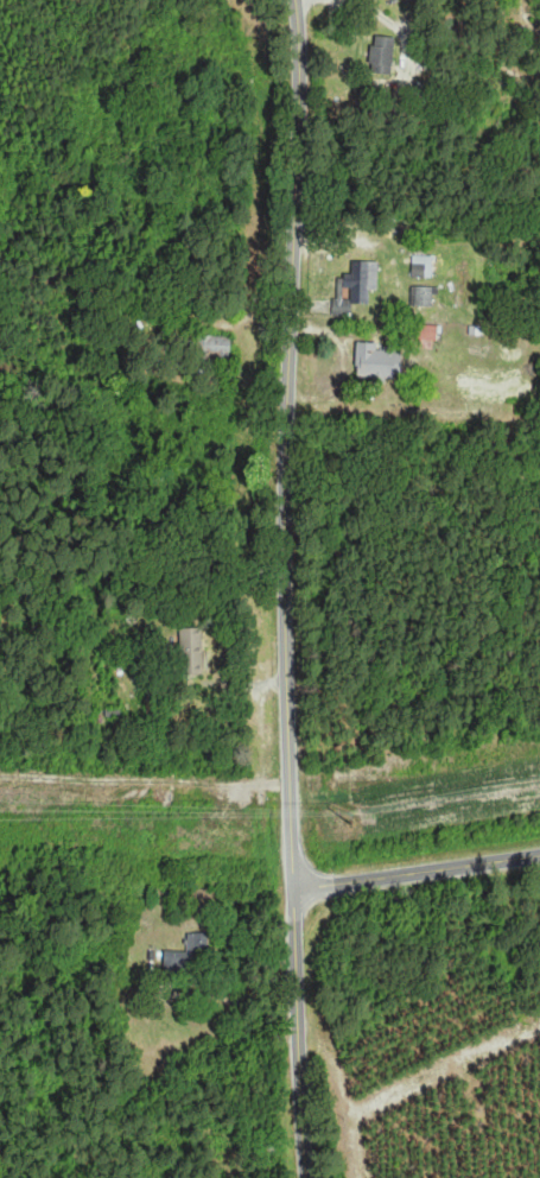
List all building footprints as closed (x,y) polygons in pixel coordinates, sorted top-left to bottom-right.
[(371,74),(393,74),(394,37),(372,36),(371,74)] [(433,279),(433,256),(413,256),(413,279),(433,279)] [(434,306),(434,286),(412,286),(412,306),(434,306)] [(419,338),(437,341),(439,327),(421,325),(419,338)] [(232,336),(201,336),(201,360),(232,360),(232,336)] [(402,346),(359,346),(359,378),(402,378),(402,346)] [(181,674),(203,674),(203,628),(181,628),(181,674)] [(210,934),(186,934),(186,956),(164,956),(164,974),(209,975),(210,934)]
